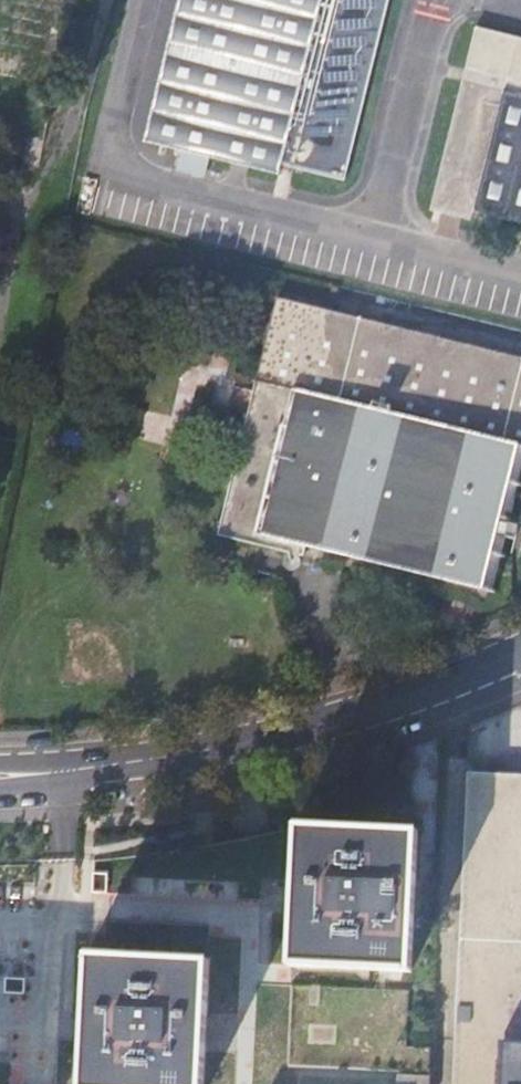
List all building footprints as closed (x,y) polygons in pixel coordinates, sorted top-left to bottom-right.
[(142,140),(160,145),(167,147),(180,150),(178,160),(176,169),(204,176),(206,167),(208,157),(231,162),(248,166),(279,173),(281,163),(294,167),(343,179),(388,0),(176,0),(142,140)] [(473,29),(463,69),(461,81),(429,209),(433,210),(461,216),(471,218),(473,210),(486,214),(520,222),(520,40),(473,29)] [(276,296),(216,535),(253,545),(289,554),(296,556),(305,558),(308,547),(489,591),(511,505),(520,507),(520,357),(276,296)] [(469,795),(520,796),(520,777),(470,776),(469,795)] [(469,795),(456,1083),(503,1083),(504,1048),(520,1049),(520,796),(469,795)] [(409,832),(297,828),(289,967),(409,971),(417,832),(409,832)] [(88,956),(82,1081),(82,1083),(201,1083),(203,1051),(206,962),(88,956)] [(427,1048),(406,1047),(408,992),(291,987),(288,1066),(294,1066),(426,1072),(427,1048)] [(503,1083),(520,1083),(520,1049),(504,1048),(503,1083)] [(425,1077),(393,1076),(393,1083),(425,1083),(425,1077)]
